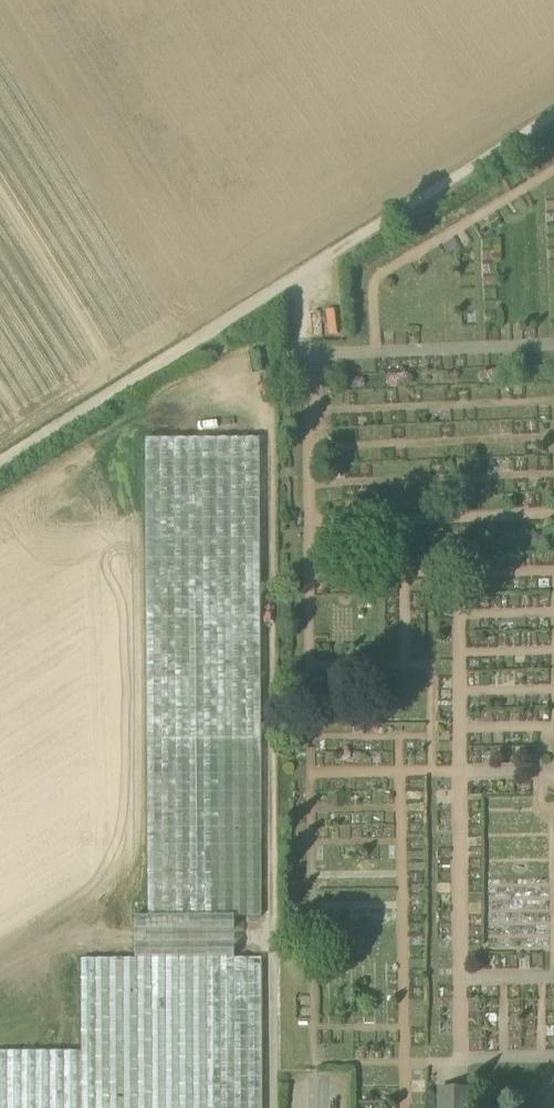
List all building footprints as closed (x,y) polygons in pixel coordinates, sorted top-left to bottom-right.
[(145,440),(147,740),(262,740),(260,439),(145,440)] [(262,917),(262,740),(147,740),(147,917),(235,917),(262,917)] [(135,917),(135,959),(235,959),(235,917),(147,917),(135,917)] [(235,959),(135,959),(80,959),(81,1052),(0,1053),(0,1107),(263,1107),(262,958),(235,959)] [(469,1089),(441,1089),(441,1107),(469,1107),(469,1089)]
